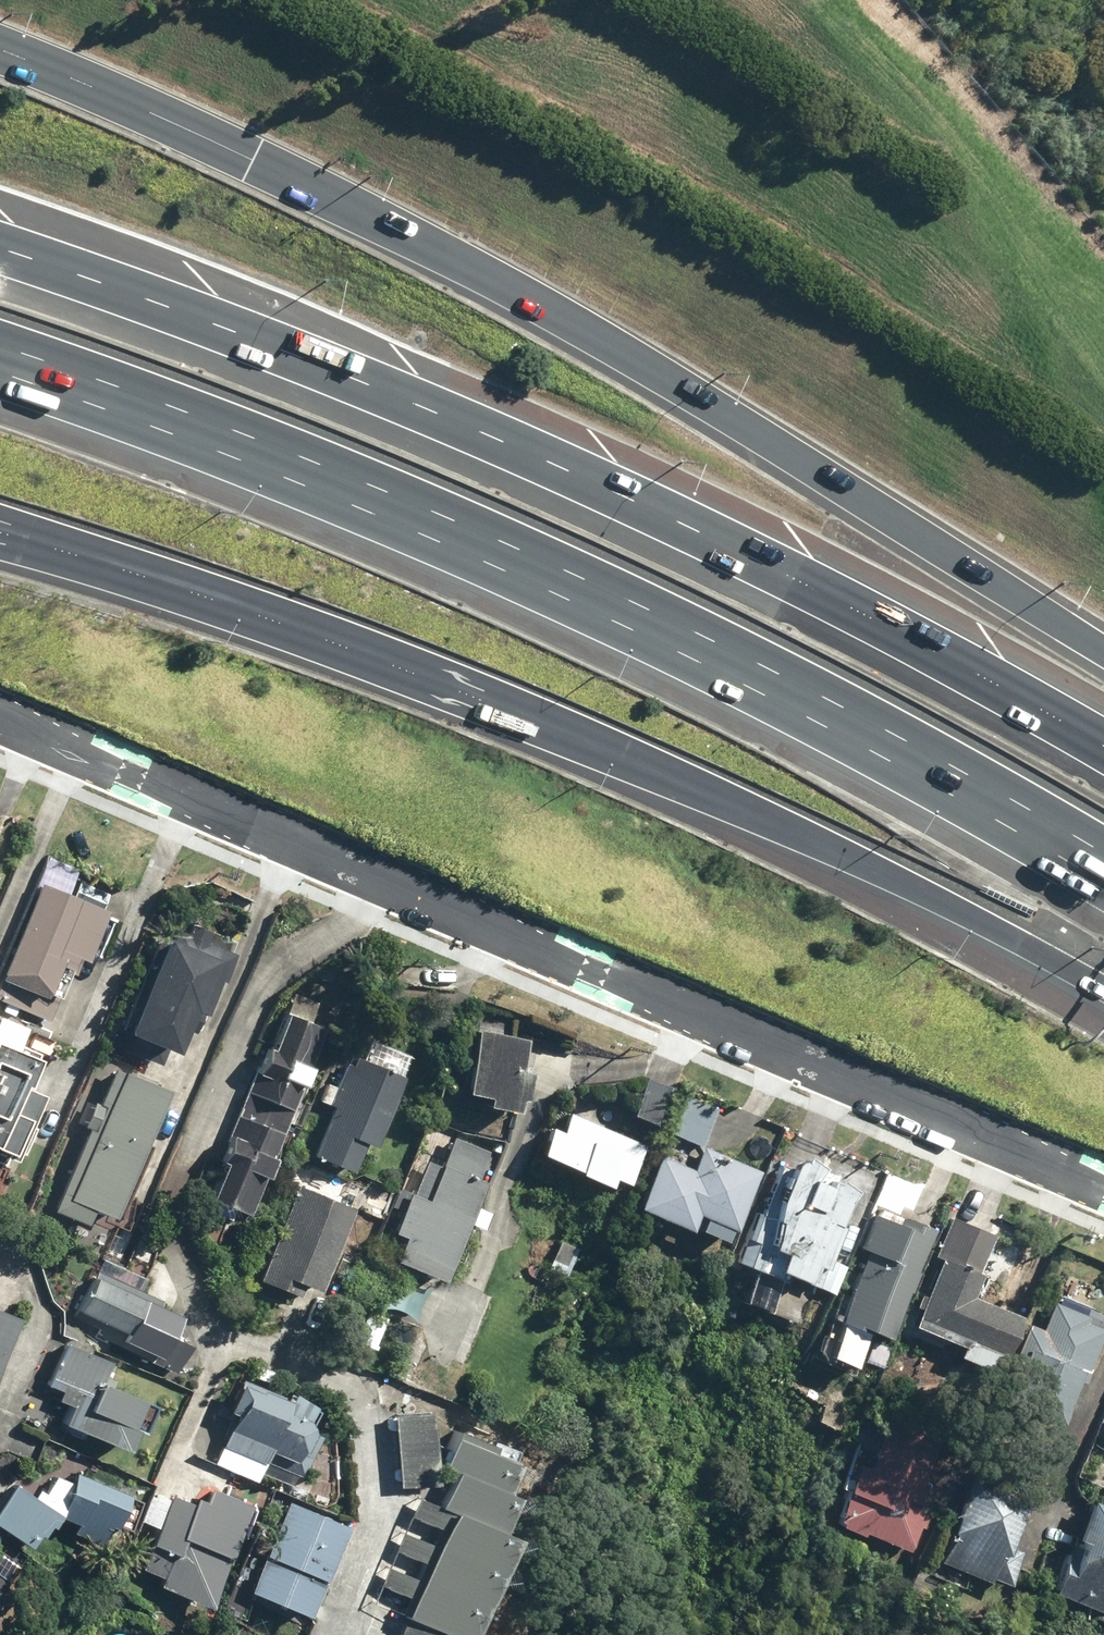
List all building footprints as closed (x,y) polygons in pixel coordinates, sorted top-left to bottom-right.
[(110,904),(41,878),(2,978),(47,995),(59,964),(72,969),(77,956),(88,960),(110,904)] [(135,999),(139,1001),(129,1025),(179,1046),(197,1004),(212,1010),(238,948),(184,926),(180,934),(170,930),(153,970),(148,968),(135,999)] [(253,1208),(326,1025),(282,1007),(209,1191),(253,1208)] [(0,1014),(0,1148),(22,1157),(45,1087),(29,1081),(41,1050),(22,1042),(29,1024),(0,1014)] [(524,1068),(527,1032),(471,1027),(465,1087),(489,1089),(488,1102),(520,1105),(521,1094),(528,1094),(530,1069),(524,1068)] [(413,1047),(374,1034),(366,1057),(339,1047),(320,1103),(334,1107),(318,1155),(356,1168),(365,1140),(380,1145),(413,1047)] [(116,1215),(171,1084),(117,1061),(102,1096),(94,1092),(81,1124),(89,1128),(55,1207),(90,1222),(97,1207),(116,1215)] [(669,1083),(650,1074),(634,1109),(652,1118),(669,1083)] [(701,1146),(720,1104),(695,1092),(676,1134),(701,1146)] [(647,1143),(569,1108),(561,1126),(553,1122),(540,1151),(614,1184),(619,1172),(631,1178),(647,1143)] [(443,1280),(486,1175),(481,1172),(490,1150),(457,1137),(445,1165),(428,1159),(415,1192),(401,1186),(385,1225),(405,1233),(394,1260),(443,1280)] [(762,1169),(705,1143),(697,1165),(659,1151),(640,1204),(693,1226),(699,1209),(708,1212),(703,1228),(730,1238),(735,1226),(741,1228),(762,1169)] [(795,1168),(781,1163),(761,1212),(758,1211),(739,1262),(815,1291),(819,1281),(838,1289),(886,1168),(865,1160),(864,1164),(845,1157),(839,1172),(827,1168),(829,1162),(801,1151),(795,1168)] [(261,1278),(298,1293),(301,1285),(319,1292),(356,1202),(301,1179),(261,1278)] [(894,1337),(938,1223),(911,1212),(906,1225),(872,1211),(857,1248),(871,1253),(833,1352),(859,1362),(873,1328),(894,1337)] [(996,1236),(946,1217),(932,1255),(942,1259),(917,1325),(1003,1358),(1020,1311),(974,1294),(996,1236)] [(168,1302),(100,1270),(72,1329),(106,1345),(108,1341),(155,1363),(180,1311),(167,1305),(168,1302)] [(1031,1322),(1016,1358),(1039,1368),(1023,1404),(1061,1421),(1081,1376),(1086,1378),(1103,1336),(1103,1327),(1091,1322),(1093,1316),(1056,1300),(1044,1328),(1031,1322)] [(20,1313),(0,1305),(0,1365),(20,1313)] [(378,1348),(390,1316),(369,1307),(356,1339),(378,1348)] [(108,1356),(69,1337),(46,1382),(63,1390),(60,1396),(75,1403),(66,1422),(122,1451),(128,1439),(131,1441),(152,1399),(99,1373),(108,1356)] [(292,1394),(242,1375),(229,1407),(240,1412),(218,1463),(259,1481),(265,1468),(293,1480),(298,1468),(305,1471),(323,1429),(318,1427),(330,1399),(296,1384),(292,1394)] [(436,1407),(398,1409),(401,1489),(439,1487),(436,1407)] [(942,1441),(883,1416),(839,1520),(911,1550),(941,1480),(928,1475),(942,1441)] [(513,1532),(504,1528),(517,1496),(506,1492),(519,1458),(452,1433),(439,1465),(455,1471),(439,1512),(416,1503),(409,1521),(435,1531),(428,1550),(401,1540),(396,1554),(422,1564),(415,1582),(385,1571),(379,1587),(411,1600),(398,1634),(441,1634),(442,1632),(450,1634),(474,1634),(513,1532)] [(943,1501),(955,1505),(970,1466),(958,1461),(943,1501)] [(1038,1484),(979,1462),(943,1560),(1011,1585),(1024,1551),(1014,1547),(1038,1484)] [(71,1481),(57,1475),(47,1491),(42,1487),(37,1494),(20,1483),(0,1514),(0,1524),(28,1541),(36,1529),(42,1533),(51,1519),(57,1523),(63,1511),(83,1519),(80,1529),(113,1542),(122,1518),(134,1523),(141,1504),(125,1498),(129,1488),(77,1467),(71,1481)] [(215,1604),(255,1500),(210,1482),(202,1502),(174,1492),(144,1569),(164,1577),(162,1584),(215,1604)] [(1095,1495),(1079,1536),(1085,1539),(1077,1558),(1070,1555),(1057,1587),(1103,1606),(1103,1498),(1095,1495)] [(347,1521),(286,1497),(249,1590),(310,1615),(347,1521)] [(20,1565),(0,1550),(0,1593),(20,1565)]
